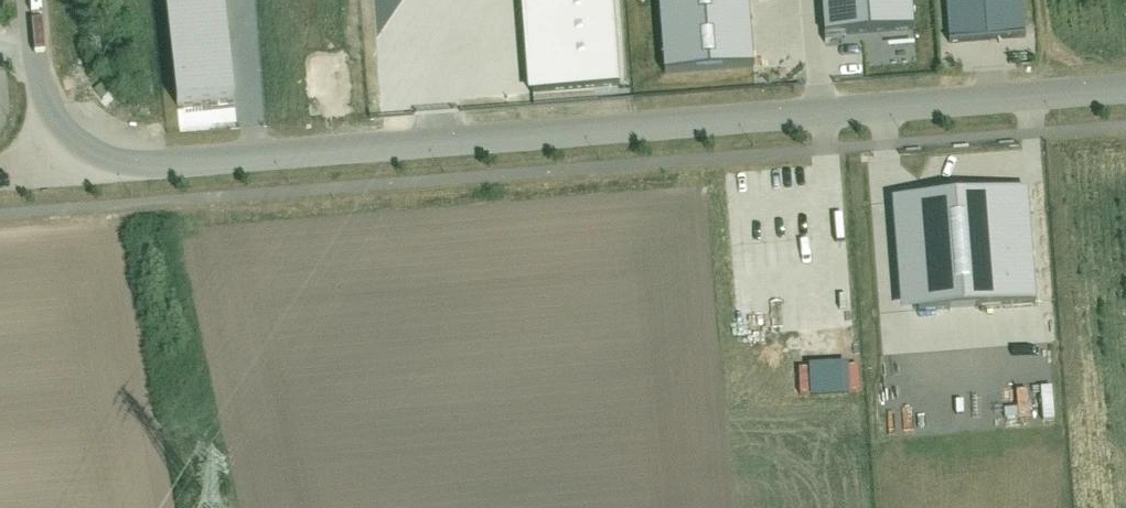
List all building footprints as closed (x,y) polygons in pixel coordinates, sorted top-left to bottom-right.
[(169,108),(238,102),(226,0),(157,0),(169,108)] [(620,88),(613,0),(524,0),(531,95),(620,88)] [(664,72),(752,65),(746,0),(657,0),(664,72)] [(914,27),(912,0),(824,0),(826,34),(914,27)] [(951,45),(1027,40),(1024,0),(947,0),(951,45)] [(898,313),(1035,302),(1026,189),(889,200),(898,313)] [(848,391),(865,390),(864,365),(846,365),(848,391)] [(799,368),(798,392),(811,392),(811,368),(799,368)] [(1041,386),(1043,418),(1056,417),(1054,386),(1041,386)]
